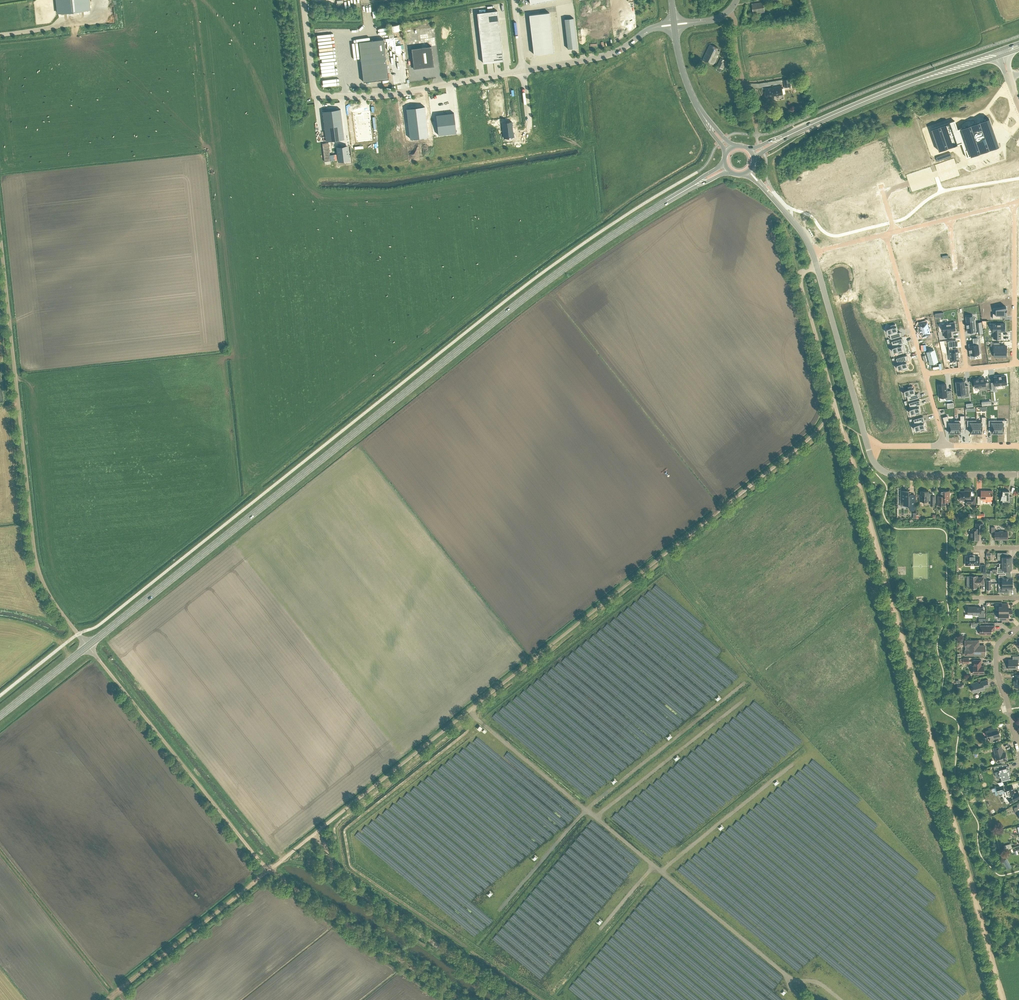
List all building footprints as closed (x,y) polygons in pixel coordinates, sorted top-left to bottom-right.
[(58,13),(89,9),(88,0),(57,0),(58,13)] [(752,3),(753,13),(765,12),(763,2),(752,3)] [(477,13),(483,63),(503,60),(497,10),(477,13)] [(549,12),(529,15),(534,54),(554,51),(549,12)] [(577,48),(573,18),(564,19),(568,49),(577,48)] [(384,39),(359,42),(363,82),(388,79),(384,39)] [(703,60),(714,65),(720,51),(717,50),(718,48),(710,44),(703,60)] [(431,46),(411,48),(413,69),(434,66),(431,46)] [(722,68),(723,69),(727,60),(720,57),(716,65),(718,66),(716,69),(720,71),(722,68)] [(765,88),(766,98),(774,96),(774,95),(783,93),(782,85),(765,88)] [(506,117),(503,88),(488,90),(492,119),(506,117)] [(410,138),(428,136),(425,106),(406,108),(410,138)] [(380,120),(395,118),(394,107),(378,109),(380,120)] [(340,109),(322,111),(326,141),(344,139),(340,109)] [(362,115),(354,116),(357,143),(372,141),(369,120),(370,120),(370,112),(362,113),(362,115)] [(437,124),(438,135),(456,132),(454,112),(436,115),(437,124)] [(396,129),(395,118),(380,120),(381,131),(396,129)] [(985,120),(958,129),(954,120),(931,128),(939,151),(962,143),(967,157),(995,147),(999,146),(996,138),(992,126),(989,118),(985,120)] [(512,122),(502,123),(504,137),(514,136),(512,122)] [(398,140),(396,129),(381,131),(382,142),(398,140)] [(347,146),(337,147),(339,160),(349,159),(347,146)] [(950,152),(936,157),(937,161),(952,156),(950,152)] [(992,219),(992,227),(993,227),(993,230),(995,230),(995,227),(1004,227),(1004,219),(992,219)] [(972,224),(968,225),(968,227),(962,228),(961,226),(957,227),(959,234),(960,233),(961,236),(974,232),(972,224)] [(941,236),(941,235),(934,236),(935,240),(937,240),(938,245),(945,244),(943,235),(941,236)] [(925,244),(923,236),(914,238),(917,250),(925,247),(927,254),(931,253),(928,243),(925,244)] [(994,236),(994,240),(996,240),(996,252),(1004,251),(1004,247),(1005,247),(1005,244),(1004,244),(1004,240),(1001,240),(1001,236),(994,236)] [(900,243),(903,256),(904,256),(903,255),(910,253),(911,254),(908,241),(900,243)] [(967,249),(961,250),(962,255),(965,255),(965,254),(974,253),(974,249),(976,248),(975,244),(967,245),(967,249)] [(870,254),(866,255),(867,260),(869,260),(870,265),(881,262),(880,258),(877,259),(876,257),(877,257),(875,252),(875,253),(874,251),(870,252),(870,254)] [(991,256),(991,264),(995,264),(995,271),(999,271),(1003,271),(1007,271),(1007,262),(999,262),(999,256),(991,256)] [(974,275),(973,271),(978,270),(977,262),(970,263),(970,267),(962,268),(963,277),(974,276),(974,275)] [(936,272),(937,280),(948,278),(948,271),(944,271),(943,264),(936,264),(937,272),(936,272)] [(881,265),(871,268),(872,274),(871,274),(873,279),(877,278),(877,280),(882,278),(882,276),(881,271),(880,271),(880,270),(883,269),(881,265)] [(908,274),(910,287),(918,285),(918,283),(921,283),(920,278),(917,278),(916,272),(908,274)] [(886,282),(876,285),(877,290),(876,291),(877,296),(882,295),(882,297),(887,295),(887,293),(886,288),(885,288),(885,287),(887,286),(886,282)] [(993,313),(993,318),(1000,318),(1000,315),(1006,315),(1006,311),(1007,311),(1007,310),(1006,310),(1006,306),(996,308),(996,313),(993,313)] [(974,318),(966,318),(968,331),(975,331),(974,318)] [(927,321),(919,324),(920,328),(919,328),(920,332),(921,332),(922,336),(927,335),(928,339),(935,337),(934,332),(930,333),(927,321)] [(955,322),(943,324),(944,332),(944,331),(945,337),(952,336),(951,331),(955,330),(955,322)] [(992,323),(992,331),(993,331),(993,338),(1001,338),(1001,331),(1005,331),(1005,323),(992,323)] [(891,327),(887,328),(888,333),(889,333),(891,339),(902,336),(900,332),(898,332),(897,331),(898,331),(896,326),(895,324),(890,325),(891,327)] [(970,349),(969,349),(970,349),(970,351),(969,351),(969,352),(970,352),(971,358),(975,357),(975,359),(976,359),(975,354),(980,354),(978,338),(974,338),(973,337),(974,344),(969,345),(970,349)] [(902,338),(891,341),(893,347),(892,347),(893,352),(898,351),(898,353),(903,351),(902,349),(903,349),(902,344),(901,344),(901,343),(903,342),(902,338)] [(929,349),(927,350),(929,362),(935,361),(935,357),(936,357),(934,342),(934,346),(929,347),(929,349)] [(994,345),(994,351),(997,351),(997,354),(1007,354),(1007,349),(1006,349),(1006,345),(1000,345),(1000,342),(994,342),(994,345)] [(952,346),(949,347),(949,349),(950,361),(959,360),(958,356),(960,356),(959,352),(958,352),(957,348),(952,349),(952,346)] [(907,355),(896,358),(898,364),(897,364),(898,369),(902,368),(903,370),(908,368),(907,366),(908,366),(906,361),(905,360),(908,359),(907,355)] [(995,382),(991,382),(992,390),(996,389),(995,385),(1007,384),(1006,376),(994,377),(995,382)] [(985,378),(974,379),(975,387),(979,386),(979,389),(989,388),(989,382),(986,382),(985,378)] [(956,382),(957,394),(962,394),(962,396),(969,396),(968,385),(965,385),(964,381),(956,382)] [(946,396),(946,399),(952,399),(951,390),(947,390),(946,384),(938,384),(939,397),(946,396)] [(908,389),(904,390),(905,395),(907,394),(908,400),(919,397),(918,393),(915,394),(915,392),(914,387),(913,387),(913,385),(908,387),(908,389)] [(920,399),(909,403),(911,408),(909,409),(911,414),(915,412),(916,414),(920,413),(920,411),(919,406),(918,406),(918,404),(921,404),(920,399)] [(947,415),(943,417),(945,426),(949,426),(949,432),(955,432),(955,420),(954,420),(954,421),(949,421),(947,415)] [(955,420),(955,432),(961,432),(961,426),(964,426),(964,415),(960,415),(960,420),(955,420)] [(923,416),(913,419),(915,425),(914,425),(915,430),(919,429),(920,431),(925,429),(924,427),(925,427),(923,422),(923,421),(924,420),(923,416)] [(976,420),(976,432),(982,432),(982,426),(986,426),(986,416),(982,416),(982,421),(976,421),(976,420)] [(967,420),(967,426),(970,426),(970,432),(976,432),(976,420),(967,420)] [(989,420),(989,426),(992,426),(992,432),(998,432),(998,420),(989,420)] [(998,420),(998,432),(1004,432),(1004,426),(1007,426),(1007,420),(998,420)] [(992,499),(992,490),(981,490),(981,496),(978,496),(978,504),(981,504),(981,499),(992,499)] [(1001,499),(1003,499),(1003,500),(1007,500),(1007,504),(1012,504),(1012,497),(1009,497),(1009,491),(1003,490),(1003,491),(1003,492),(1003,495),(1002,495),(1002,494),(1001,499)] [(901,500),(900,500),(900,504),(910,504),(910,509),(915,509),(915,495),(910,495),(910,493),(909,493),(909,491),(901,491),(901,500)] [(931,500),(931,505),(935,505),(935,495),(931,495),(931,493),(929,493),(929,491),(921,491),(921,494),(920,494),(920,497),(921,497),(921,501),(929,501),(929,500),(931,500)] [(942,491),(942,497),(938,497),(938,505),(945,505),(945,501),(950,501),(950,491),(942,491)] [(970,503),(970,504),(975,504),(975,496),(970,496),(970,491),(968,491),(967,491),(959,491),(959,499),(966,499),(966,503),(970,503)] [(970,532),(970,539),(979,539),(979,533),(983,533),(983,523),(976,523),(976,528),(970,528),(969,529),(969,531),(970,532)] [(1003,531),(1003,530),(999,530),(999,531),(995,531),(995,526),(991,526),(991,534),(995,534),(995,539),(1008,539),(1008,531),(1003,531)] [(1002,559),(1002,563),(1012,563),(1012,556),(1006,556),(1006,552),(997,552),(997,559),(1002,559)] [(966,556),(966,564),(979,564),(979,556),(966,556)] [(997,566),(997,572),(1006,572),(1006,569),(1012,569),(1012,563),(1002,563),(1002,566),(997,566)] [(1002,580),(1002,583),(1013,583),(1013,580),(1012,579),(1012,577),(1007,577),(1006,576),(1006,574),(999,574),(999,580),(1002,580)] [(977,587),(977,584),(983,584),(983,577),(977,577),(977,575),(970,576),(970,587),(977,587)] [(1004,592),(1004,593),(1008,593),(1009,590),(1009,589),(1012,589),(1012,586),(1013,586),(1013,583),(1002,583),(1002,586),(999,586),(999,592),(1004,592)] [(999,606),(999,612),(1012,612),(1012,609),(1009,609),(1009,606),(1008,606),(1008,603),(1002,603),(1002,606),(999,606)] [(965,614),(965,617),(972,617),(972,614),(979,614),(979,617),(984,617),(984,610),(979,610),(979,607),(976,607),(975,606),(974,606),(968,606),(968,614),(965,614)] [(1002,621),(1008,621),(1008,618),(1009,618),(1009,615),(1012,615),(1012,612),(999,612),(999,618),(1002,618),(1002,621)] [(990,629),(995,629),(995,625),(980,625),(980,634),(991,634),(991,630),(990,630),(990,629)] [(970,651),(971,652),(971,654),(985,654),(985,645),(978,645),(973,645),(973,641),(966,641),(966,645),(970,645),(970,646),(969,646),(969,649),(970,650),(970,651)] [(1015,655),(1015,659),(1008,659),(1008,669),(1013,669),(1013,668),(1018,668),(1018,662),(1018,655),(1015,655)] [(972,669),(973,669),(973,673),(984,673),(984,665),(981,665),(981,659),(974,659),(974,665),(972,665),(972,669)] [(984,687),(989,686),(987,679),(981,681),(980,683),(977,682),(971,683),(972,688),(971,690),(975,692),(980,691),(980,690),(982,690),(985,690),(984,687)] [(996,726),(989,728),(989,730),(986,731),(987,735),(989,734),(991,741),(996,740),(996,739),(1001,738),(999,731),(998,732),(996,726)] [(995,754),(997,762),(1007,759),(1005,751),(1003,751),(1001,745),(993,748),(995,754)] [(1009,765),(997,768),(996,769),(997,770),(995,771),(996,777),(997,777),(1000,776),(1001,780),(1002,781),(1010,779),(1011,778),(1009,772),(1010,771),(1011,771),(1009,765)] [(1010,801),(1016,800),(1016,799),(1018,797),(1018,792),(1018,791),(1016,792),(1014,791),(1012,785),(1006,786),(1010,801)] [(1003,861),(1008,868),(1011,865),(1006,859),(1003,861)]
